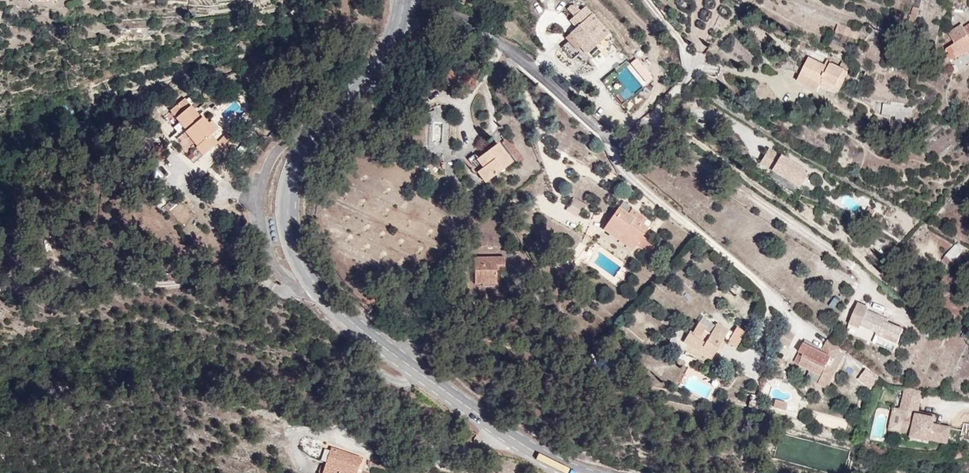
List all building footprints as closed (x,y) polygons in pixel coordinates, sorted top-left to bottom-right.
[(573,3),(562,13),(568,19),(579,9),(573,3)] [(603,12),(567,40),(592,70),(627,40),(603,12)] [(948,33),(967,67),(968,66),(968,21),(948,33)] [(837,25),(835,33),(853,36),(854,28),(837,25)] [(864,76),(818,58),(806,84),(853,99),(864,76)] [(247,136),(194,93),(169,115),(218,163),(247,136)] [(881,115),(895,116),(894,119),(911,121),(913,106),(882,102),(881,115)] [(523,162),(506,139),(499,143),(517,166),(519,164),(520,165),(523,162)] [(825,171),(776,145),(767,164),(816,190),(825,171)] [(486,184),(512,165),(498,147),(479,162),(485,169),(478,174),(486,184)] [(468,158),(471,169),(477,167),(474,156),(468,158)] [(555,188),(562,195),(570,188),(563,181),(555,188)] [(881,208),(875,204),(870,213),(876,217),(881,208)] [(645,251),(659,233),(654,229),(658,223),(650,218),(646,224),(628,212),(616,228),(635,241),(635,245),(645,251)] [(646,224),(650,218),(642,212),(637,218),(646,224)] [(635,245),(635,241),(616,228),(612,234),(643,255),(645,251),(635,245)] [(952,250),(958,241),(950,236),(944,245),(952,250)] [(651,253),(657,244),(653,242),(647,251),(651,253)] [(660,260),(667,251),(657,244),(651,253),(660,260)] [(947,258),(952,250),(944,245),(938,253),(947,258)] [(565,273),(570,262),(559,257),(554,268),(565,273)] [(499,266),(478,261),(479,288),(501,287),(499,266)] [(895,339),(907,344),(911,334),(889,325),(891,322),(875,315),(876,312),(866,308),(857,329),(868,333),(869,330),(886,337),(885,339),(893,343),(895,339)] [(717,329),(710,325),(704,338),(700,336),(695,345),(723,360),(728,350),(730,351),(740,332),(728,326),(715,349),(712,347),(713,344),(710,342),(717,329)] [(757,334),(749,330),(740,344),(749,349),(757,334)] [(800,352),(806,338),(795,333),(789,347),(800,352)] [(907,344),(895,339),(893,343),(906,348),(907,344)] [(850,352),(839,343),(833,354),(817,346),(806,365),(833,378),(834,379),(830,386),(840,391),(850,373),(839,368),(843,360),(847,362),(850,352)] [(856,382),(871,391),(879,377),(864,368),(856,382)] [(947,421),(935,418),(934,420),(927,419),(928,417),(932,396),(918,392),(913,413),(917,414),(912,436),(924,438),(923,442),(941,445),(942,444),(959,448),(962,433),(945,429),(947,421)] [(773,400),(772,408),(784,410),(785,402),(773,400)] [(917,414),(913,413),(906,412),(901,434),(912,436),(917,414)] [(962,433),(959,448),(968,450),(968,434),(962,433)] [(968,460),(968,450),(960,451),(961,461),(968,460)] [(365,464),(333,454),(327,472),(361,472),(365,464)]
